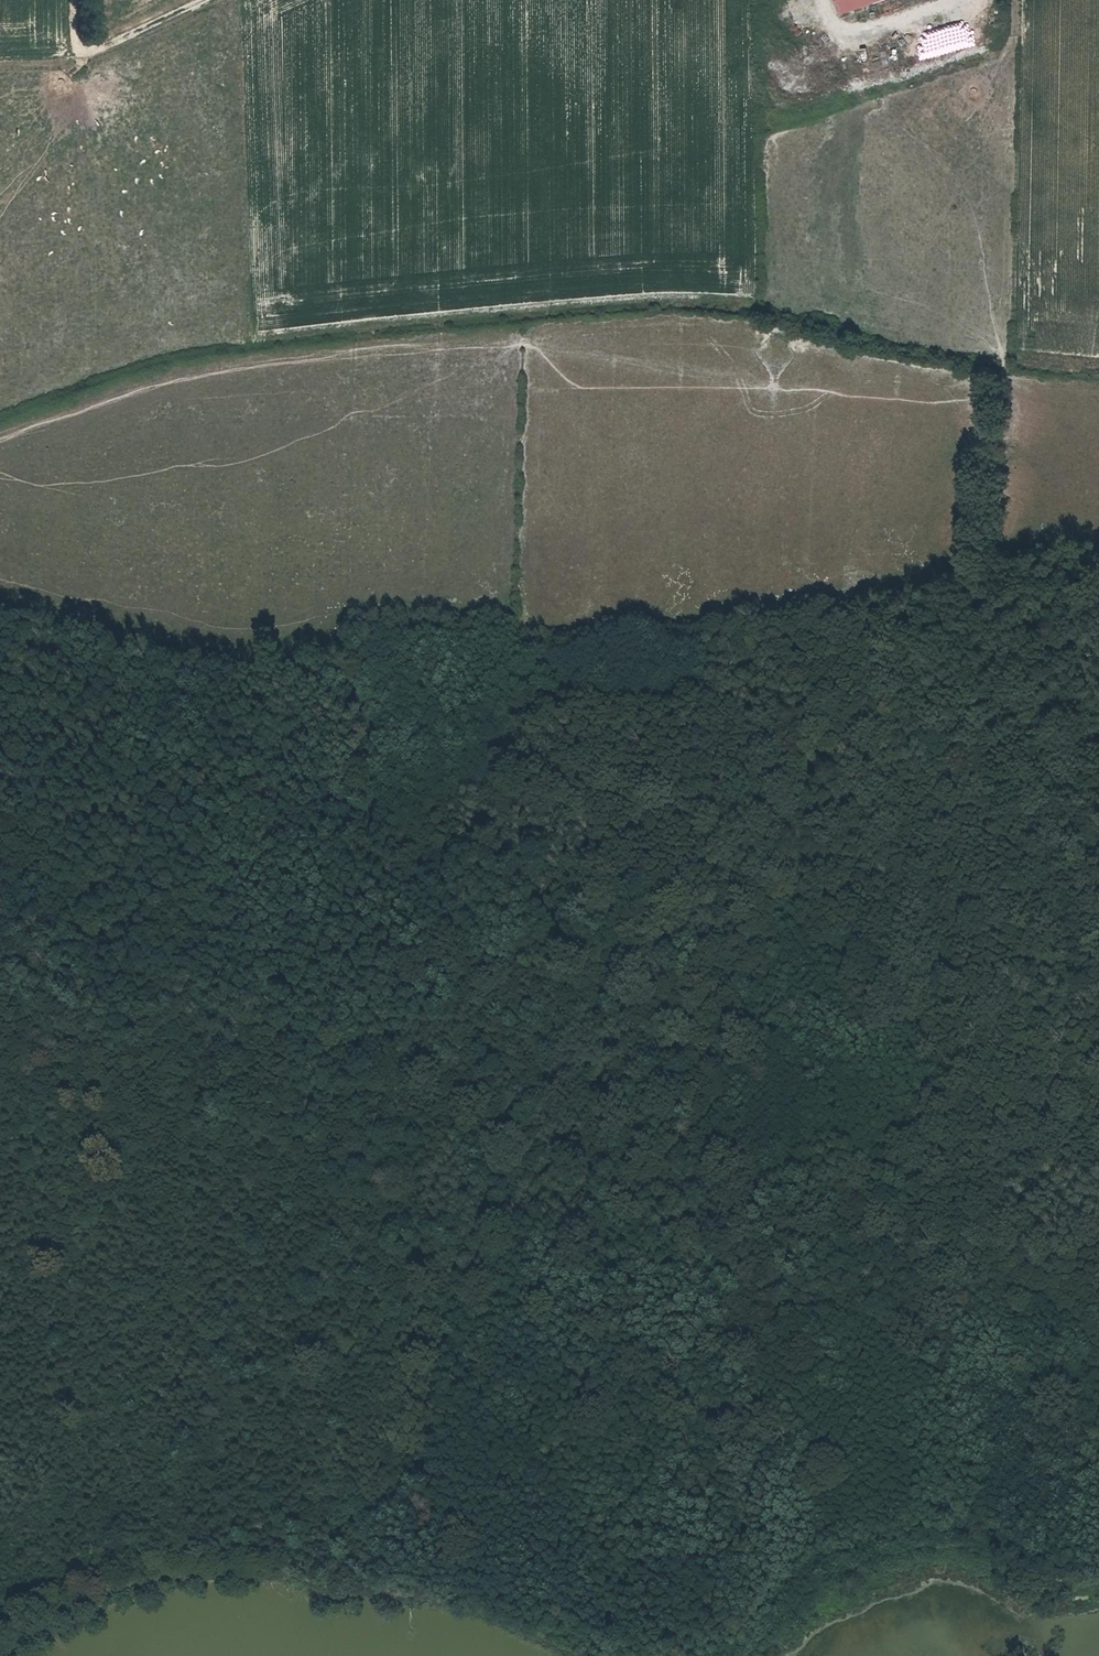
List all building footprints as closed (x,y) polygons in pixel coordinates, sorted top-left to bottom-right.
[(866,0),(838,0),(842,13),(867,4),(866,0)]
